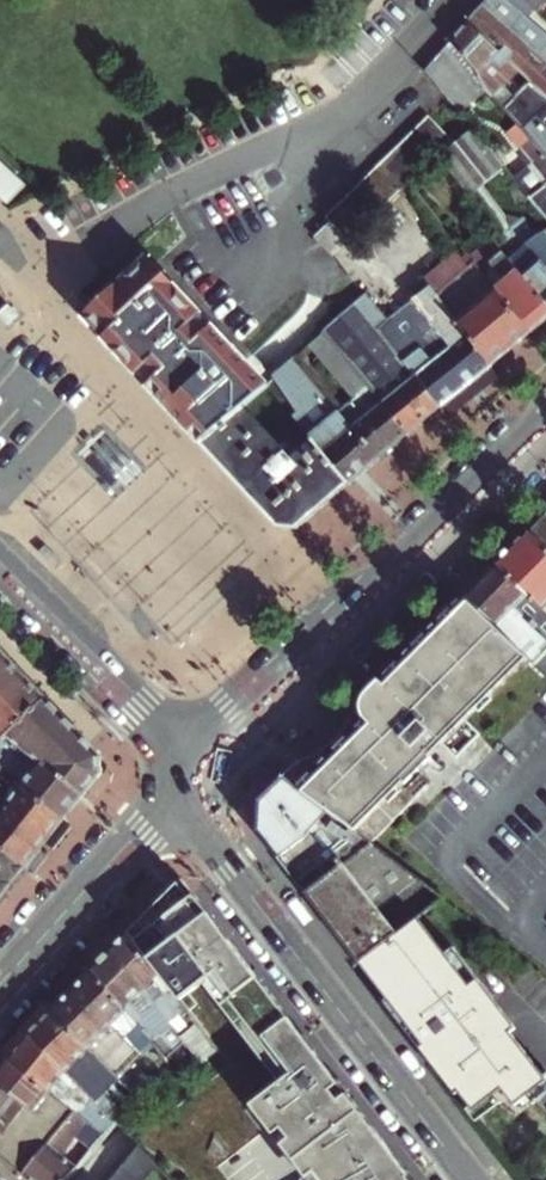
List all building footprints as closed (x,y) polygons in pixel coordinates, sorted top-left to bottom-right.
[(525,14),(508,0),(488,0),(485,4),(545,60),(545,32),(525,14)] [(525,14),(537,0),(508,0),(525,14)] [(545,92),(545,93),(545,60),(485,4),(469,21),(515,64),(545,92)] [(515,64),(469,21),(451,41),(487,88),(524,128),(538,116),(545,108),(545,93),(545,92),(529,109),(499,81),(515,64)] [(434,60),(471,102),(487,88),(451,41),(434,60)] [(460,111),(471,102),(434,60),(425,70),(460,111)] [(416,127),(441,153),(456,142),(429,114),(416,127)] [(524,128),(534,140),(534,141),(545,131),(545,125),(538,116),(524,128)] [(416,127),(403,140),(428,166),(439,155),(441,153),(416,127)] [(441,153),(439,155),(471,196),(484,186),(508,168),(474,127),(456,142),(441,153)] [(403,140),(390,153),(415,179),(428,166),(403,140)] [(534,141),(534,140),(523,149),(545,176),(545,154),(534,141)] [(390,153),(377,165),(402,191),(407,186),(415,179),(390,153)] [(7,205),(25,185),(0,162),(0,199),(7,205)] [(377,165),(364,179),(389,204),(402,191),(377,165)] [(389,204),(364,179),(351,191),(376,216),(389,204)] [(492,221),(513,247),(483,272),(533,332),(545,321),(545,299),(513,259),(522,251),(513,226),(509,215),(484,186),(471,196),(492,221)] [(533,197),(545,213),(545,187),(533,197)] [(351,191),(338,204),(363,229),(376,216),(351,191)] [(325,217),(331,222),(350,242),(363,229),(338,204),(325,217)] [(545,299),(545,261),(531,244),(541,236),(525,217),(513,226),(522,251),(513,259),(545,299)] [(491,243),(467,263),(472,269),(437,296),(494,366),(499,362),(533,332),(483,272),(513,247),(492,221),(481,230),(491,243)] [(318,235),(336,255),(350,242),(331,222),(318,235)] [(541,236),(531,244),(545,261),(545,232),(541,236)] [(318,235),(314,238),(334,257),(336,255),(318,235)] [(401,328),(461,392),(494,366),(437,296),(472,269),(467,263),(460,254),(426,281),(431,288),(392,318),(401,328)] [(271,387),(188,299),(184,293),(149,256),(106,296),(123,314),(101,337),(120,357),(138,377),(176,417),(203,445),(246,409),(271,387)] [(386,339),(377,330),(392,318),(381,306),(379,307),(369,295),(325,334),(364,381),(371,388),(410,434),(444,407),(386,339)] [(123,314),(106,296),(83,318),(101,337),(123,314)] [(8,306),(0,313),(0,319),(7,326),(12,321),(17,316),(8,306)] [(444,407),(461,392),(401,328),(386,339),(444,407)] [(364,381),(325,334),(314,343),(333,365),(330,366),(346,385),(352,380),(357,386),(364,381)] [(296,415),(315,441),(326,455),(349,486),(380,460),(341,413),(295,360),(275,378),(301,411),(296,415)] [(341,413),(380,460),(410,434),(371,388),(341,413)] [(298,528),(333,499),(309,469),(326,455),(315,441),(300,453),(288,441),(282,447),(246,409),(203,445),(258,504),(280,527),(298,528)] [(349,486),(326,455),(309,469),(333,499),(349,486)] [(543,521),(544,523),(541,526),(537,529),(536,528),(531,532),(545,547),(545,518),(543,521)] [(500,564),(545,609),(545,547),(531,532),(500,564)] [(537,661),(545,652),(545,609),(500,564),(483,580),(466,597),(537,661)] [(537,661),(466,597),(446,617),(406,657),(383,680),(364,699),(360,710),(355,721),(349,731),(341,740),(332,748),(322,754),(311,759),(300,762),(285,777),(372,843),(432,784),(418,770),(443,745),(457,759),(480,736),(467,722),(531,660),(545,675),(545,669),(537,661)] [(537,661),(545,669),(545,652),(537,661)] [(0,664),(0,742),(47,698),(8,656),(0,664)] [(2,771),(7,765),(13,770),(29,750),(84,794),(95,780),(101,772),(101,756),(47,698),(0,742),(0,770),(2,771)] [(7,765),(2,771),(64,820),(79,800),(84,794),(29,750),(13,770),(7,765)] [(2,771),(0,770),(0,845),(27,866),(64,820),(2,771)] [(259,831),(307,894),(330,876),(373,844),(372,843),(285,777),(261,801),(260,815),(259,831)] [(307,894),(332,927),(392,881),(387,873),(399,863),(373,844),(330,876),(307,894)] [(27,866),(0,845),(0,901),(27,866)] [(332,927),(361,964),(401,934),(380,909),(417,877),(399,863),(387,873),(392,881),(332,927)] [(194,896),(167,896),(154,908),(140,922),(129,933),(182,1003),(189,1011),(198,1004),(190,993),(204,982),(280,1083),(251,1105),(308,1179),(411,1179),(393,1157),(340,1087),(296,1029),(194,896)] [(361,964),(475,1111),(503,1089),(516,1106),(545,1083),(508,1034),(446,953),(419,919),(401,934),(361,964)] [(182,1003),(168,985),(129,933),(111,951),(139,985),(166,1017),(182,1003)] [(446,953),(508,1034),(516,1028),(454,947),(446,953)] [(187,1041),(179,1032),(166,1017),(139,985),(111,951),(94,968),(164,1055),(167,1059),(187,1041)] [(164,1055),(94,968),(64,998),(52,1010),(59,1018),(105,1065),(122,1083),(125,1087),(142,1071),(106,1032),(113,1025),(152,1066),(164,1055)] [(179,1032),(194,1018),(182,1003),(166,1017),(179,1032)] [(109,1094),(122,1083),(105,1065),(59,1018),(52,1010),(30,1032),(29,1033),(110,1117),(121,1108),(109,1094)] [(194,1018),(179,1032),(187,1041),(203,1060),(216,1047),(194,1018)] [(110,1117),(29,1033),(26,1036),(9,1057),(77,1112),(106,1136),(117,1123),(110,1117)] [(77,1112),(9,1057),(0,1068),(0,1156),(22,1174),(77,1112)] [(22,1174),(29,1179),(67,1179),(78,1167),(62,1155),(82,1131),(98,1144),(106,1136),(77,1112),(22,1174)] [(112,1179),(141,1179),(156,1163),(141,1148),(112,1179)]
